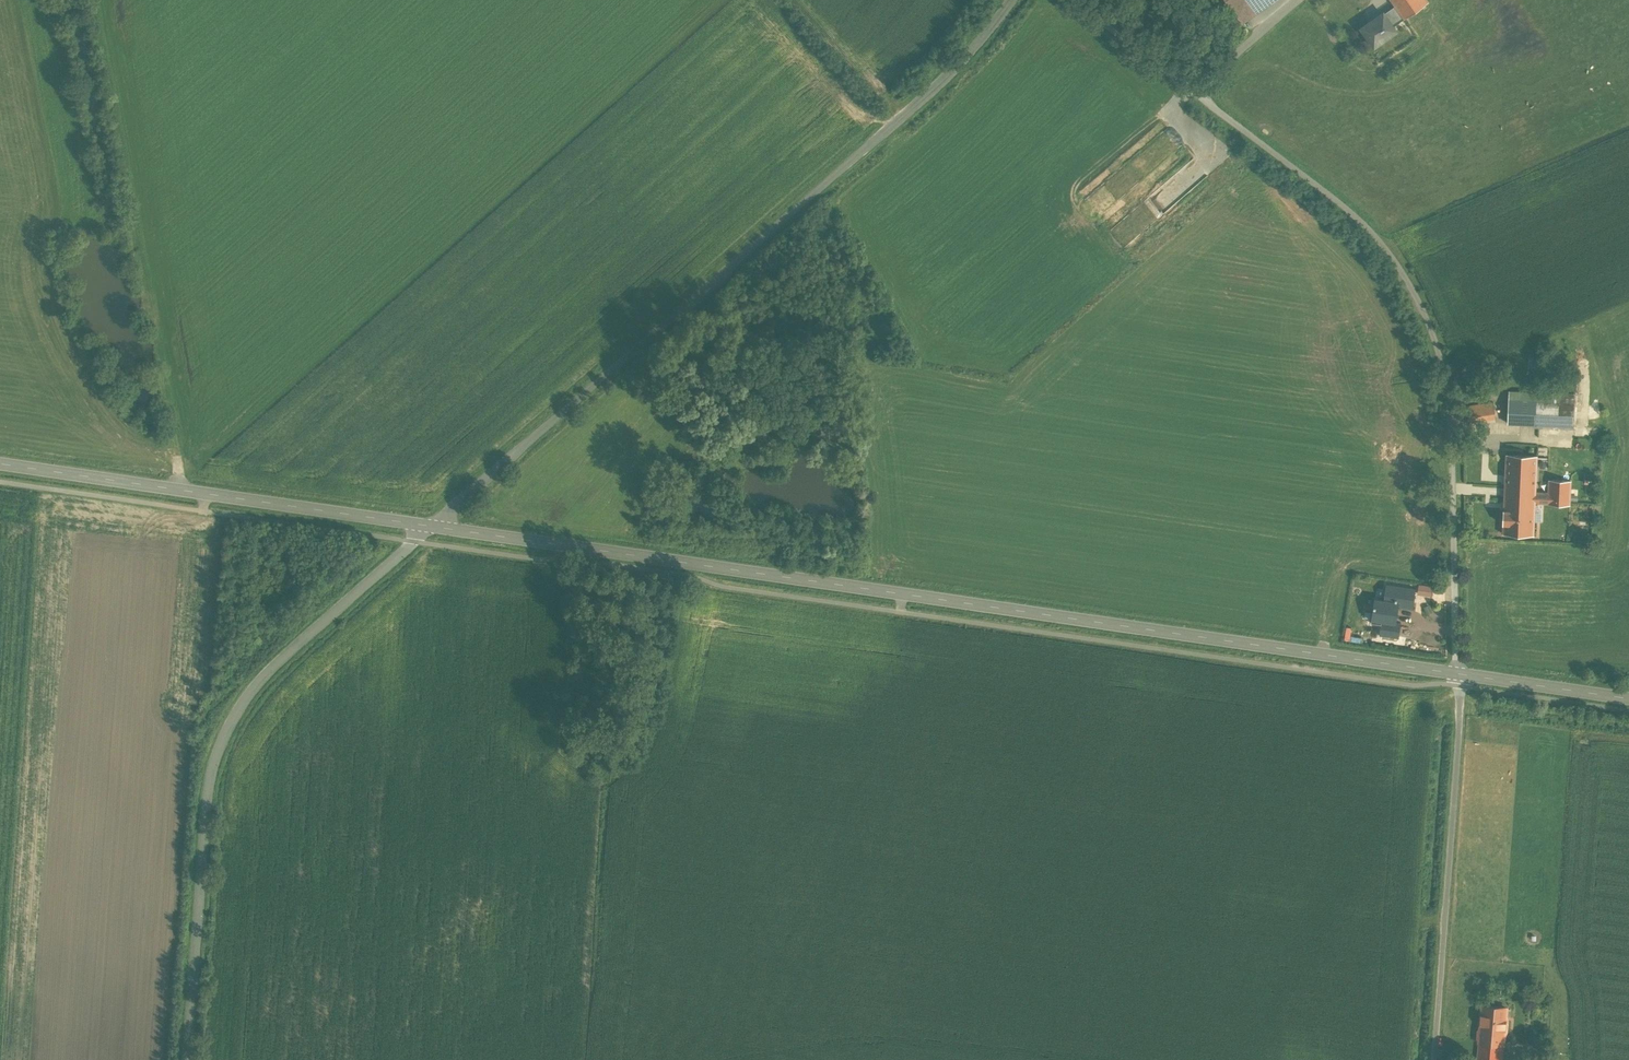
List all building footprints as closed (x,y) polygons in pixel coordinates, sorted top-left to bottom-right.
[(1243,23),(1244,23),(1243,22),(1275,0),(1227,0),(1243,23)] [(1396,5),(1405,18),(1405,19),(1429,2),(1428,0),(1392,0),(1396,5)] [(1396,5),(1384,12),(1394,26),(1405,18),(1396,5)] [(1384,12),(1362,27),(1375,46),(1397,30),(1394,26),(1384,12)] [(1533,370),(1504,374),(1507,399),(1509,399),(1536,394),(1533,370)] [(1576,402),(1509,399),(1508,423),(1575,426),(1576,402)] [(1570,504),(1572,457),(1551,456),(1549,492),(1536,491),(1538,455),(1507,454),(1505,492),(1536,493),(1536,502),(1549,502),(1549,503),(1570,504)] [(1536,493),(1505,492),(1504,509),(1503,523),(1504,523),(1503,533),(1534,534),(1536,502),(1536,493)] [(1406,610),(1392,607),(1391,616),(1405,618),(1406,610)] [(1507,1007),(1483,1005),(1481,1028),(1478,1030),(1478,1037),(1480,1039),(1480,1041),(1502,1043),(1504,1043),(1505,1028),(1507,1027),(1508,1022),(1506,1020),(1507,1007)] [(1480,1041),(1478,1059),(1502,1059),(1503,1046),(1502,1046),(1502,1043),(1480,1041)] [(1545,1046),(1537,1041),(1534,1044),(1535,1046),(1540,1050),(1542,1050),(1545,1046)]
